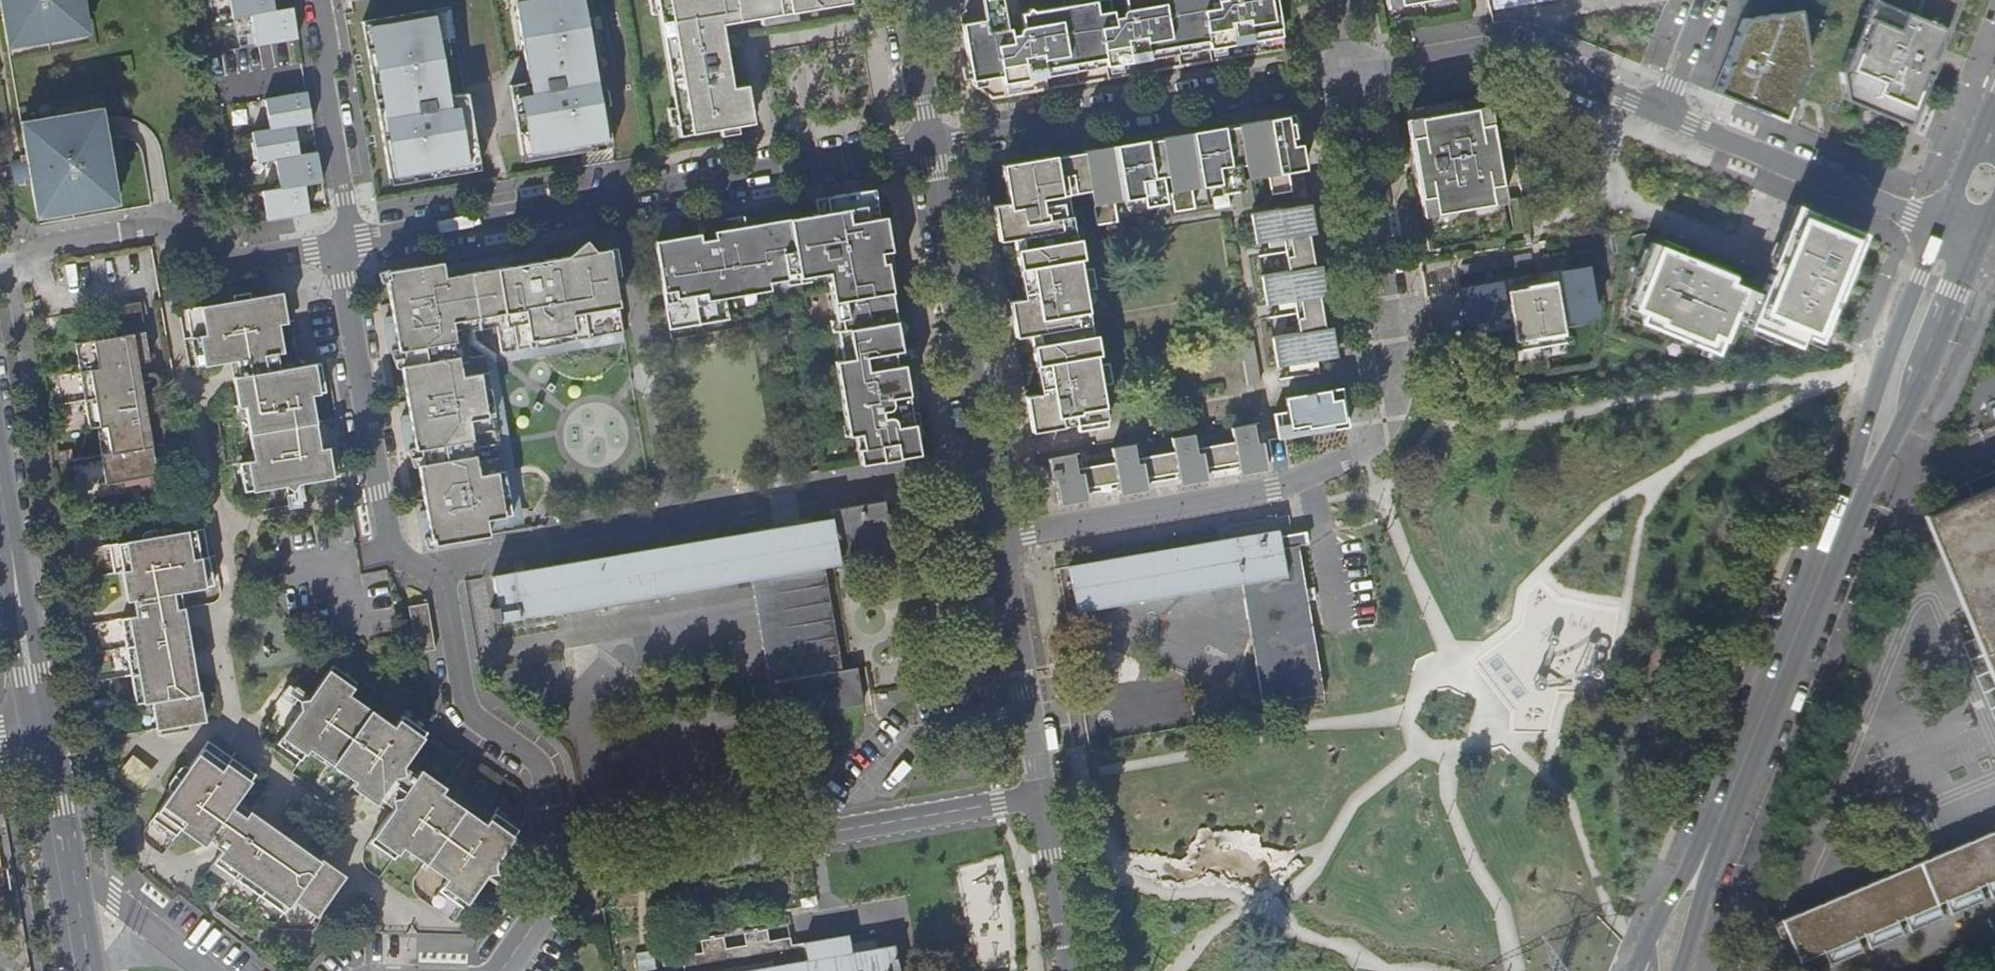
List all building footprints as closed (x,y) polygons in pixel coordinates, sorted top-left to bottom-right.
[(2,21),(8,49),(91,36),(84,0),(0,0),(0,21),(2,21)] [(232,18),(250,15),(255,47),(287,42),(297,40),(292,9),(274,11),(272,0),(229,0),(232,18)] [(615,139),(591,0),(520,0),(534,82),(515,85),(527,154),(615,139)] [(760,19),(757,0),(657,0),(680,137),(754,124),(748,87),(733,90),(722,25),(760,19)] [(760,19),(846,5),(846,0),(757,0),(760,19)] [(1124,65),(1150,60),(1149,53),(1206,43),(1208,51),(1256,42),(1255,35),(1283,30),(1278,0),(1232,0),(1232,2),(1220,5),(1219,0),(1126,0),(1129,20),(1115,23),(1111,0),(1110,0),(1021,15),(1024,39),(1012,41),(1007,17),(961,25),(971,84),(1001,79),(1002,86),(1046,78),(1044,71),(1107,60),(1123,58),(1124,65)] [(965,19),(985,16),(982,0),(962,0),(965,19)] [(1496,10),(1556,0),(1494,0),(1496,10)] [(1960,0),(1877,0),(1857,52),(1851,50),(1840,72),(1845,100),(1908,125),(1960,0)] [(1877,0),(1870,0),(1851,50),(1857,52),(1877,0)] [(367,21),(394,177),(483,162),(471,92),(452,96),(437,10),(367,21)] [(1713,93),(1784,122),(1808,64),(1799,10),(1742,20),(1713,93)] [(311,122),(305,91),(263,98),(268,129),(251,132),(255,160),(273,157),(278,188),(261,191),(266,220),(308,213),(303,184),(321,181),(315,150),(298,153),(293,125),(311,122)] [(1418,161),(1423,160),(1425,171),(1420,171),(1429,217),(1513,201),(1494,103),(1410,119),(1418,161)] [(20,157),(24,183),(30,182),(36,217),(117,204),(106,138),(103,119),(101,108),(21,120),(26,154),(20,157)] [(1189,185),(1266,172),(1270,192),(1288,189),(1285,168),(1292,167),(1283,115),(1080,152),(1085,187),(1088,202),(1091,222),(1114,218),(1111,201),(1170,190),(1173,208),(1192,205),(1189,185)] [(616,147),(615,139),(527,154),(528,162),(616,147)] [(1065,193),(1085,187),(1080,152),(1058,158),(1065,193)] [(14,184),(24,183),(20,157),(11,163),(14,184)] [(1078,270),(1072,237),(1065,193),(1058,158),(998,168),(1005,202),(989,205),(996,241),(1012,238),(1022,298),(1007,300),(1012,336),(1028,335),(1038,394),(1022,397),(1028,428),(1104,415),(1100,387),(1113,385),(1110,365),(1095,368),(1090,337),(1085,338),(1077,290),(1093,287),(1090,268),(1078,270)] [(484,170),(483,162),(394,177),(395,184),(484,170)] [(1294,190),(1308,188),(1305,170),(1292,172),(1294,190)] [(872,198),(881,218),(874,182),(872,181),(826,189),(828,205),(872,198)] [(818,207),(828,205),(826,189),(816,190),(818,207)] [(883,266),(881,246),(880,240),(873,239),(869,223),(881,218),(872,198),(828,205),(818,207),(796,210),(805,265),(810,265),(811,269),(829,266),(834,266),(836,275),(830,276),(837,314),(843,314),(843,324),(839,324),(844,358),(836,359),(847,419),(854,418),(855,429),(862,463),(921,453),(917,429),(912,430),(908,409),(908,405),(913,404),(908,374),(898,375),(896,360),(899,360),(896,346),(902,345),(899,325),(892,326),(891,316),(897,316),(890,265),(883,266)] [(1282,235),(1306,232),(1313,231),(1309,198),(1249,207),(1253,239),(1282,235)] [(1738,273),(1657,240),(1631,304),(1651,312),(1648,319),(1722,348),(1728,333),(1732,335),(1742,311),(1756,317),(1755,322),(1804,341),(1809,330),(1825,337),(1868,231),(1801,204),(1766,290),(1753,285),(1754,282),(1737,276),(1738,273)] [(730,221),(744,218),(744,209),(728,211),(730,221)] [(786,267),(805,265),(796,210),(744,218),(730,221),(731,232),(716,235),(702,237),(700,227),(655,234),(670,324),(729,313),(725,293),(758,286),(757,278),(771,275),(787,273),(786,267)] [(881,246),(887,246),(881,218),(869,223),(873,239),(880,240),(881,246)] [(714,223),(716,235),(731,232),(730,221),(714,223)] [(1287,265),(1311,262),(1306,232),(1282,235),(1287,265)] [(883,266),(890,265),(893,265),(892,246),(887,246),(881,246),(883,266)] [(610,248),(447,277),(444,262),(387,272),(435,545),(493,535),(490,519),(501,517),(473,357),(458,360),(454,334),(484,329),(488,354),(623,331),(610,248)] [(1292,297),(1316,293),(1324,292),(1320,261),(1311,262),(1287,265),(1258,269),(1262,300),(1292,297)] [(1591,263),(1466,285),(1472,322),(1490,334),(1520,328),(1524,350),(1572,341),(1568,320),(1601,314),(1591,263)] [(787,278),(807,276),(805,265),(786,267),(787,273),(787,278)] [(757,278),(758,286),(772,284),(771,275),(757,278)] [(1298,328),(1322,323),(1316,293),(1292,297),(1298,328)] [(243,467),(248,493),(343,477),(338,448),(322,451),(313,395),(329,393),(324,362),(282,370),(275,328),(289,326),(284,295),(192,311),(201,371),(239,365),(256,464),(243,467)] [(118,338),(81,343),(94,429),(101,427),(110,482),(158,475),(141,362),(152,360),(144,300),(114,304),(118,338)] [(832,324),(839,324),(843,324),(843,314),(837,314),(832,314),(832,324)] [(892,326),(899,325),(904,325),(903,315),(897,316),(891,316),(892,326)] [(1322,323),(1298,328),(1267,333),(1272,364),(1336,353),(1331,322),(1322,323)] [(1260,382),(1253,339),(1240,341),(1247,384),(1260,382)] [(898,375),(908,374),(905,359),(899,360),(896,360),(898,375)] [(1281,406),(1284,424),(1303,421),(1304,426),(1319,423),(1318,417),(1326,416),(1327,426),(1344,423),(1338,384),(1280,393),(1281,406)] [(912,430),(917,429),(924,428),(921,407),(908,409),(912,430)] [(847,431),(855,429),(854,418),(847,419),(844,420),(847,431)] [(1230,439),(1235,466),(1236,473),(1266,468),(1264,460),(1261,438),(1260,434),(1254,435),(1251,421),(1227,425),(1230,439)] [(1206,479),(1205,471),(1200,444),(1191,446),(1189,432),(1168,436),(1170,449),(1175,476),(1176,484),(1206,479)] [(1205,471),(1235,466),(1230,439),(1200,444),(1205,471)] [(1146,485),(1146,482),(1141,454),(1133,456),(1131,442),(1108,446),(1110,461),(1115,487),(1115,491),(1146,485)] [(1146,482),(1175,476),(1170,449),(1141,454),(1146,482)] [(1086,499),(1084,492),(1080,467),(1074,468),(1071,453),(1042,457),(1046,479),(1052,478),(1057,505),(1086,499)] [(1084,492),(1115,487),(1110,461),(1080,467),(1084,492)] [(1924,518),(1977,641),(1994,682),(1994,488),(1924,518)] [(506,621),(753,579),(771,682),(756,684),(763,721),(868,703),(862,666),(841,670),(823,562),(894,549),(886,501),(834,509),(835,519),(498,576),(503,605),(496,606),(498,620),(506,619),(506,621)] [(1282,529),(1072,566),(1080,612),(1243,584),(1261,711),(1326,702),(1314,638),(1298,545),(1285,547),(1282,529)] [(207,530),(113,546),(118,572),(131,570),(139,616),(125,618),(140,703),(153,701),(157,728),(206,720),(201,690),(193,692),(192,685),(188,686),(172,593),(216,585),(207,530)] [(415,652),(435,649),(427,602),(406,605),(415,652)] [(1994,715),(1994,682),(1977,641),(1965,646),(1994,715)] [(394,726),(353,696),(362,685),(337,667),(280,745),(304,763),(313,752),(395,812),(372,843),(394,860),(404,846),(448,879),(440,891),(464,908),(519,832),(522,828),(497,810),(488,823),(406,764),(429,733),(403,714),(394,726)] [(292,683),(286,696),(302,703),(308,690),(292,683)] [(257,777),(210,743),(154,823),(174,837),(179,831),(203,847),(207,840),(222,850),(214,864),(286,916),(297,901),(323,919),(351,880),(325,862),(321,867),(314,862),(311,866),(234,811),(257,777)] [(1990,886),(1994,884),(1994,836),(1787,927),(1805,967),(1826,957),(1859,943),(1868,939),(1901,925),(1909,922),(1940,908),(1948,905),(1980,890),(1990,886)] [(1980,890),(1948,905),(1954,920),(1986,906),(1980,890)] [(1940,908),(1909,922),(1916,937),(1947,923),(1940,908)] [(1901,925),(1868,939),(1875,955),(1908,940),(1901,925)] [(745,935),(747,946),(730,949),(728,938),(701,942),(703,954),(685,957),(687,970),(904,970),(899,944),(880,947),(878,939),(855,943),(854,937),(794,946),(793,939),(773,942),(772,930),(745,935)] [(1826,957),(1832,970),(1837,970),(1866,959),(1859,943),(1826,957)]
